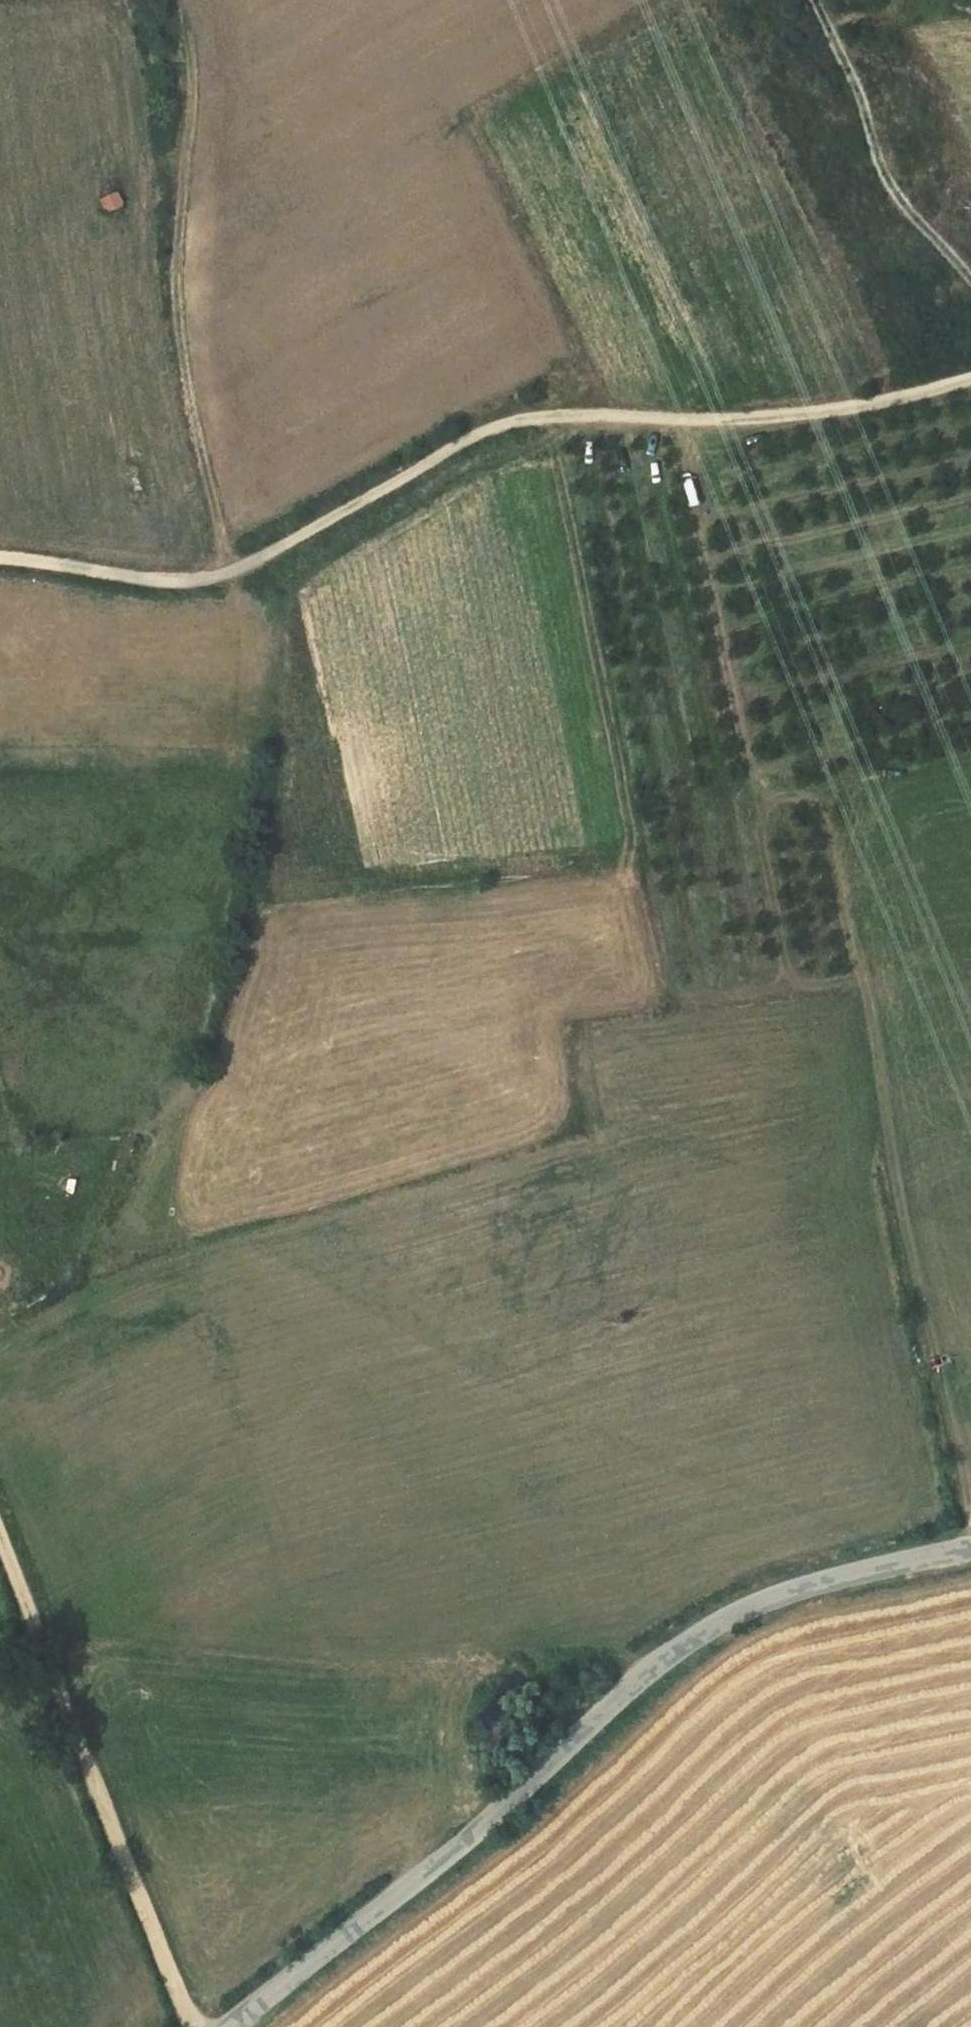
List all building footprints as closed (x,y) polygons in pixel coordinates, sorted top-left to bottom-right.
[(119,192),(102,197),(108,214),(124,208),(119,192)]
